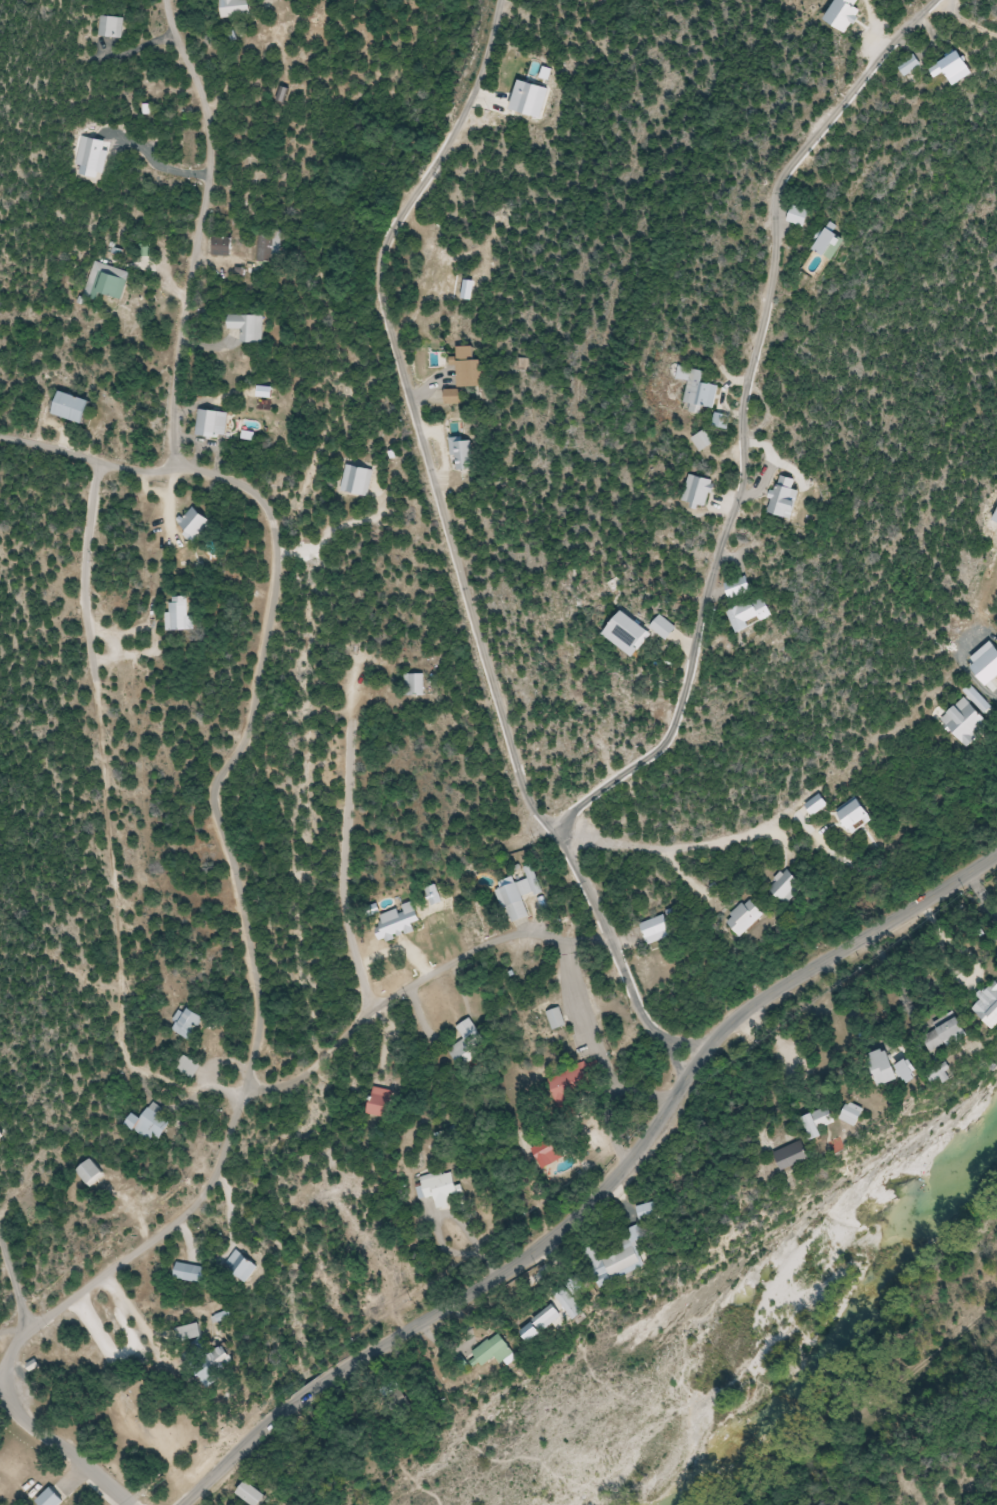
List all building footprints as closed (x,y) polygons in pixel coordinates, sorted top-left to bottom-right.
[(220,17),(253,17),(253,0),(220,0),(220,17)] [(129,19),(103,16),(101,37),(127,40),(129,19)] [(932,67),(938,79),(952,72),(959,86),(979,75),(964,49),(932,67)] [(925,67),(917,53),(899,64),(908,77),(925,67)] [(808,229),(814,213),(796,206),(790,221),(808,229)] [(840,232),(843,228),(833,222),(817,250),(838,262),(852,239),(840,232)] [(282,234),(258,234),(258,263),(282,263),(282,234)] [(233,235),(213,235),(213,256),(233,256),(233,235)] [(126,300),(133,273),(96,262),(87,298),(101,301),(103,294),(126,300)] [(264,345),(265,316),(229,315),(228,330),(241,330),(241,344),(264,345)] [(477,347),(459,347),(459,387),(484,387),(484,361),(477,361),(477,347)] [(709,372),(681,367),(679,380),(691,382),(687,403),(694,404),(693,413),(703,415),(705,404),(718,406),(721,387),(707,384),(709,372)] [(88,426),(96,404),(64,391),(56,414),(88,426)] [(461,403),(461,391),(447,391),(447,403),(461,403)] [(231,412),(198,412),(198,437),(231,437),(231,412)] [(704,452),(717,443),(707,430),(695,438),(704,452)] [(374,469),(346,464),(342,492),(370,497),(374,469)] [(772,513),(804,519),(808,490),(798,489),(800,478),(779,474),(772,513)] [(711,507),(715,478),(690,476),(687,505),(711,507)] [(214,522),(195,505),(180,523),(190,531),(186,535),(196,543),(214,522)] [(777,619),(770,596),(733,608),(741,631),(777,619)] [(188,616),(188,600),(167,600),(167,630),(195,630),(195,616),(188,616)] [(637,657),(655,634),(626,611),(608,635),(637,657)] [(670,641),(679,630),(661,616),(652,627),(670,641)] [(408,696),(425,696),(425,674),(408,674),(408,696)] [(943,717),(966,748),(993,728),(969,697),(943,717)] [(806,804),(815,816),(831,804),(823,793),(806,804)] [(854,832),(875,817),(859,795),(838,809),(854,832)] [(499,891),(510,925),(533,917),(533,918),(543,915),(536,896),(543,894),(533,865),(524,868),(529,881),(499,891)] [(794,904),(807,880),(785,868),(772,892),(794,904)] [(727,921),(743,937),(767,914),(751,898),(727,921)] [(650,945),(675,934),(666,914),(642,925),(650,945)] [(989,1010),(996,1018),(996,1002),(989,1010)] [(192,1041),(206,1018),(184,1005),(170,1028),(192,1041)] [(547,1013),(555,1031),(568,1026),(560,1007),(547,1013)] [(966,1012),(933,1036),(947,1055),(980,1030),(966,1012)] [(461,1069),(483,1055),(478,1046),(485,1042),(471,1018),(456,1027),(464,1041),(449,1050),(461,1069)] [(894,1088),(913,1080),(901,1048),(882,1055),(894,1088)] [(204,1065),(182,1054),(174,1070),(196,1081),(204,1065)] [(606,1079),(600,1063),(552,1080),(563,1111),(582,1104),(577,1089),(606,1079)] [(972,1080),(963,1063),(944,1073),(953,1091),(972,1080)] [(395,1116),(395,1089),(375,1089),(375,1116),(395,1116)] [(142,1117),(137,1113),(129,1122),(150,1142),(157,1135),(161,1138),(175,1122),(155,1103),(142,1117)] [(849,1121),(838,1105),(816,1120),(831,1142),(839,1136),(836,1130),(849,1121)] [(13,1134),(0,1119),(0,1146),(13,1134)] [(826,1159),(816,1139),(787,1153),(796,1173),(826,1159)] [(108,1173),(93,1159),(79,1173),(94,1188),(108,1173)] [(456,1206),(453,1197),(462,1195),(456,1173),(416,1184),(420,1200),(434,1196),(438,1211),(456,1206)] [(659,1201),(641,1206),(645,1221),(663,1216),(659,1201)] [(653,1268),(642,1242),(649,1239),(642,1224),(588,1249),(606,1290),(653,1268)] [(227,1270),(252,1286),(264,1266),(240,1250),(227,1270)] [(208,1285),(211,1268),(178,1263),(175,1279),(208,1285)] [(218,1324),(236,1318),(234,1311),(215,1317),(218,1324)] [(179,1330),(184,1346),(207,1338),(202,1322),(179,1330)] [(521,1355),(505,1333),(477,1353),(488,1368),(502,1357),(507,1365),(521,1355)] [(240,1359),(228,1345),(214,1358),(226,1371),(240,1359)] [(255,1481),(245,1494),(258,1504),(271,1504),(276,1499),(255,1481)] [(71,1498),(63,1504),(47,1504),(41,1498),(56,1484),(71,1498)]
